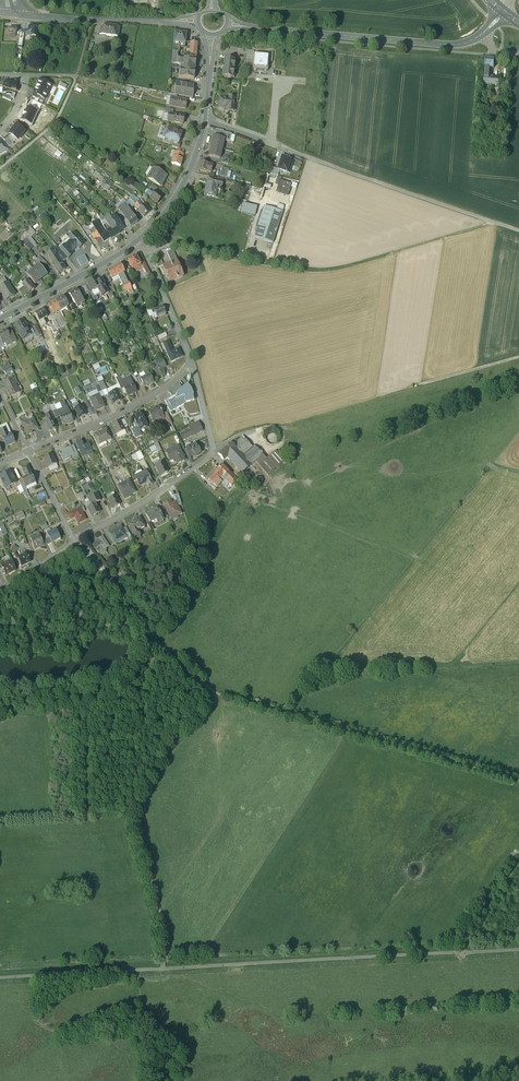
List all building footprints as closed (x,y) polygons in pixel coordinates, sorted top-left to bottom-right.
[(12,29),(8,29),(8,37),(13,37),(16,37),(16,35),(17,34),(17,33),(16,33),(16,32),(16,29),(12,29)] [(38,31),(29,30),(28,36),(27,40),(36,41),(37,37),(38,31)] [(28,36),(23,35),(23,41),(31,42),(31,47),(35,48),(36,41),(27,40),(28,36)] [(109,36),(100,35),(99,44),(108,46),(109,36)] [(119,37),(109,36),(108,46),(117,47),(119,37)] [(185,42),(174,41),(172,60),(177,61),(177,55),(181,55),(181,52),(184,52),(185,42)] [(244,67),(252,68),(253,62),(253,58),(245,57),(244,67)] [(177,61),(172,60),(170,71),(180,72),(182,73),(183,67),(176,66),(177,61)] [(251,77),(259,77),(260,62),(253,62),(252,68),(251,77)] [(267,63),(260,62),(259,77),(266,78),(267,69),(268,63),(267,63)] [(495,64),(486,63),(485,81),(489,81),(490,73),(489,73),(489,72),(494,72),(495,64)] [(188,68),(183,67),(182,73),(180,72),(179,85),(193,87),(195,66),(189,66),(188,68)] [(233,68),(223,67),(222,73),(221,77),(222,77),(221,84),(231,85),(233,68)] [(489,81),(485,81),(484,88),(493,89),(493,81),(489,81)] [(51,95),(39,90),(37,94),(36,94),(35,95),(35,96),(35,98),(34,100),(40,103),(38,106),(39,107),(44,109),(51,95)] [(192,93),(175,90),(174,94),(173,102),(176,103),(191,106),(192,93)] [(15,95),(3,94),(3,98),(2,104),(6,104),(6,106),(10,106),(11,106),(11,104),(15,105),(15,95)] [(40,103),(34,100),(31,106),(38,110),(39,107),(38,106),(40,103)] [(170,105),(168,114),(170,114),(185,117),(186,108),(175,106),(170,105)] [(228,106),(219,105),(218,114),(226,115),(226,117),(232,118),(233,108),(228,107),(228,106)] [(183,124),(174,123),(173,130),(182,131),(183,124)] [(24,141),(16,134),(9,144),(10,145),(8,146),(12,152),(16,150),(17,150),(24,141)] [(223,138),(216,136),(214,144),(222,146),(222,147),(229,148),(230,141),(222,139),(223,138)] [(176,138),(176,140),(167,137),(165,146),(166,146),(167,148),(170,149),(172,148),(173,148),(177,150),(178,150),(180,141),(177,140),(177,139),(176,138)] [(214,144),(212,143),(211,148),(210,148),(209,153),(220,155),(222,147),(222,146),(214,144)] [(8,146),(3,149),(8,157),(13,154),(12,152),(8,146)] [(81,153),(76,149),(73,155),(78,158),(81,153)] [(220,155),(209,153),(208,157),(209,157),(208,163),(218,165),(220,155)] [(279,176),(285,178),(289,165),(281,162),(277,175),(279,176)] [(181,165),(173,163),(171,171),(179,173),(181,165)] [(207,170),(199,168),(198,176),(205,177),(207,170)] [(228,175),(221,173),(219,182),(225,183),(226,183),(228,175)] [(277,181),(279,176),(277,175),(271,173),(269,180),(277,181)] [(166,183),(153,175),(147,185),(162,194),(166,187),(164,186),(166,183)] [(216,187),(207,185),(204,200),(214,203),(217,193),(221,194),(222,188),(216,187)] [(286,200),(290,188),(280,185),(276,197),(286,200)] [(108,198),(110,194),(103,189),(100,193),(108,198)] [(157,195),(152,192),(148,197),(152,200),(155,197),(157,195)] [(155,197),(152,200),(148,197),(146,200),(150,204),(157,210),(162,203),(155,197)] [(132,214),(127,207),(124,209),(130,217),(133,215),(132,214)] [(130,217),(124,209),(117,214),(120,219),(121,219),(125,225),(131,220),(130,217)] [(144,211),(141,213),(138,209),(135,211),(134,212),(138,216),(143,223),(150,217),(144,210),(144,211)] [(242,209),(240,217),(254,220),(256,212),(242,209)] [(282,217),(264,211),(253,242),(271,248),(282,217)] [(45,220),(37,226),(40,229),(47,223),(45,220)] [(102,223),(99,225),(101,228),(105,225),(107,228),(111,226),(110,224),(107,220),(102,223)] [(125,225),(124,225),(125,225),(130,233),(137,228),(132,220),(131,220),(125,225)] [(114,221),(110,224),(111,226),(115,232),(119,237),(123,234),(119,229),(114,221)] [(99,225),(91,231),(94,236),(97,240),(102,237),(97,230),(101,228),(99,225)] [(115,232),(111,226),(107,228),(111,234),(115,232)] [(111,234),(108,236),(112,242),(119,238),(119,237),(115,232),(111,234)] [(20,247),(23,250),(30,244),(34,241),(30,235),(25,239),(26,241),(20,247)] [(94,236),(89,239),(91,242),(92,242),(95,245),(99,243),(97,240),(94,236)] [(104,239),(102,237),(97,240),(99,243),(102,248),(112,242),(108,236),(104,239)] [(64,250),(59,255),(67,264),(73,259),(71,257),(77,252),(78,254),(84,248),(74,238),(68,243),(70,245),(65,250),(64,250)] [(30,244),(23,250),(29,257),(36,251),(30,244)] [(48,265),(50,267),(53,272),(57,270),(60,267),(67,264),(62,258),(59,255),(56,252),(51,255),(50,254),(44,258),(48,265)] [(176,263),(172,254),(166,257),(170,266),(176,263)] [(77,265),(81,272),(88,268),(84,261),(77,265)] [(135,261),(127,266),(131,274),(132,273),(139,270),(140,269),(135,261)] [(159,261),(153,263),(157,273),(163,270),(159,261)] [(175,266),(162,271),(169,287),(182,281),(175,266)] [(53,272),(58,279),(65,275),(60,267),(57,270),(53,272)] [(120,269),(113,273),(117,280),(124,277),(120,269)] [(140,271),(140,272),(141,274),(145,281),(149,279),(144,269),(140,271)] [(40,272),(39,271),(38,271),(33,275),(41,285),(47,280),(40,272)] [(113,273),(107,276),(111,284),(117,280),(113,273)] [(41,285),(33,275),(27,280),(28,282),(35,290),(41,285)] [(124,277),(117,280),(119,283),(122,289),(126,287),(122,279),(124,278),(124,277)] [(18,283),(11,288),(16,294),(19,292),(18,290),(20,289),(20,288),(19,288),(20,287),(23,290),(27,287),(25,285),(22,281),(18,283)] [(95,283),(87,288),(88,289),(91,295),(91,296),(92,296),(96,293),(99,291),(97,287),(95,283)] [(104,289),(101,284),(97,287),(99,291),(96,293),(99,298),(101,302),(107,298),(108,298),(105,293),(103,290),(104,289)] [(126,287),(122,289),(125,297),(132,294),(128,286),(126,287)] [(23,290),(21,291),(24,294),(18,297),(22,303),(34,295),(27,287),(23,290)] [(0,293),(0,296),(2,298),(6,306),(14,301),(7,289),(0,293)] [(125,297),(122,289),(118,291),(121,299),(119,299),(122,306),(128,304),(125,297)] [(76,294),(72,297),(72,296),(69,298),(68,299),(73,306),(80,302),(76,294)] [(62,302),(55,306),(60,315),(68,310),(62,302)] [(80,302),(73,306),(76,312),(84,308),(80,302)] [(55,306),(47,311),(52,319),(60,315),(55,306)] [(162,310),(153,314),(155,319),(157,321),(165,318),(165,317),(165,316),(164,314),(162,310)] [(153,314),(153,313),(152,311),(145,314),(149,322),(155,319),(153,314)] [(41,314),(34,318),(38,326),(42,324),(46,321),(41,314)] [(77,324),(73,316),(68,319),(71,326),(77,324)] [(67,330),(64,323),(53,328),(53,329),(56,335),(67,330)] [(31,339),(23,325),(15,330),(19,338),(23,345),(31,339)] [(37,329),(31,333),(36,341),(41,338),(37,329)] [(56,335),(53,329),(49,331),(54,340),(58,338),(56,335)] [(0,338),(0,343),(2,346),(4,345),(10,342),(7,337),(6,335),(0,338)] [(10,336),(7,337),(10,342),(4,345),(7,350),(15,346),(10,336)] [(172,354),(168,344),(162,347),(167,357),(170,365),(179,361),(179,360),(182,359),(178,352),(172,354)] [(162,362),(152,367),(158,381),(165,378),(162,372),(165,370),(162,362)] [(147,372),(143,374),(145,379),(140,382),(141,385),(144,390),(153,385),(149,377),(149,378),(147,372)] [(129,380),(121,384),(124,391),(132,387),(129,380)] [(120,393),(124,391),(121,384),(120,382),(116,383),(118,387),(120,392),(120,393)] [(13,383),(3,387),(10,401),(19,396),(13,383)] [(118,387),(106,393),(108,397),(117,393),(120,392),(118,387)] [(132,387),(124,391),(128,399),(136,395),(132,387)] [(182,391),(175,396),(178,402),(179,403),(184,401),(186,405),(193,403),(193,402),(192,397),(193,397),(192,392),(187,387),(182,391)] [(106,392),(102,394),(99,388),(95,389),(98,396),(98,397),(99,397),(100,401),(108,397),(106,393),(106,392)] [(171,399),(165,403),(168,409),(170,414),(178,410),(178,409),(176,404),(178,402),(175,396),(182,391),(179,388),(173,392),(170,394),(170,396),(171,399)] [(108,397),(113,407),(122,403),(120,400),(117,393),(108,397)] [(100,401),(99,397),(98,397),(94,399),(89,401),(93,410),(96,415),(96,414),(105,410),(100,401)] [(184,401),(179,403),(178,402),(176,404),(178,409),(178,410),(183,407),(186,405),(184,401)] [(184,410),(187,415),(189,417),(198,415),(194,402),(193,402),(193,403),(186,405),(183,407),(184,410)] [(64,405),(57,408),(58,410),(56,410),(57,413),(57,414),(66,410),(64,405)] [(79,410),(75,413),(79,422),(86,418),(82,409),(79,410)] [(158,409),(148,414),(153,424),(159,421),(160,423),(164,421),(162,417),(161,415),(162,415),(161,413),(160,414),(158,409)] [(66,410),(57,414),(59,419),(59,420),(69,416),(66,410)] [(166,415),(162,417),(164,421),(165,421),(168,427),(171,426),(166,415)] [(73,425),(69,416),(59,420),(63,428),(67,426),(67,427),(73,425)] [(141,416),(133,419),(137,428),(144,424),(145,424),(141,416)] [(33,422),(26,425),(26,424),(21,426),(27,438),(32,436),(31,435),(37,432),(33,422)] [(48,424),(45,426),(49,434),(56,431),(52,423),(48,424)] [(190,427),(175,435),(179,443),(203,432),(198,423),(190,427)] [(125,433),(120,424),(112,428),(116,437),(125,433)] [(144,424),(137,428),(138,429),(140,434),(148,431),(144,424)] [(0,429),(2,434),(4,433),(7,438),(11,436),(6,426),(0,429)] [(125,433),(116,437),(119,441),(127,438),(125,433)] [(105,434),(95,438),(100,449),(110,444),(105,434)] [(277,443),(278,441),(277,439),(276,437),(274,435),(271,435),(269,435),(267,437),(266,439),(265,441),(266,443),(267,445),(269,447),(271,447),(274,447),(276,445),(277,443)] [(7,438),(2,440),(6,449),(15,445),(11,436),(7,438)] [(239,470),(231,476),(235,481),(237,479),(251,466),(244,458),(253,450),(253,449),(243,439),(234,447),(237,450),(227,459),(229,461),(230,460),(239,470)] [(81,443),(75,445),(80,456),(85,454),(86,455),(92,453),(88,446),(83,448),(81,443)] [(157,444),(153,446),(157,455),(161,453),(157,444)] [(234,447),(231,444),(217,456),(223,462),(227,459),(237,450),(234,447)] [(196,445),(186,450),(190,459),(200,455),(196,445)] [(178,448),(166,454),(170,463),(174,460),(177,466),(184,463),(178,448)] [(253,450),(244,458),(251,466),(262,457),(254,448),(253,449),(253,450)] [(70,449),(63,452),(58,454),(60,457),(63,464),(70,461),(69,459),(74,457),(71,450),(70,449)] [(275,452),(259,467),(268,477),(284,462),(275,452)] [(140,453),(135,456),(138,461),(139,463),(140,462),(140,463),(144,461),(140,453)] [(45,473),(56,467),(52,458),(43,462),(44,465),(41,467),(45,473)] [(105,459),(101,461),(105,471),(109,469),(105,459)] [(163,464),(155,468),(160,478),(168,474),(163,464)] [(221,467),(207,480),(213,486),(218,480),(221,477),(225,481),(231,487),(233,486),(237,482),(236,481),(235,481),(231,476),(221,467)] [(22,472),(25,479),(30,476),(27,470),(22,472)] [(142,475),(143,476),(135,480),(139,489),(147,485),(148,487),(152,485),(146,473),(142,475)] [(0,478),(0,480),(5,491),(16,486),(10,474),(0,478)] [(30,476),(25,479),(26,480),(21,483),(25,490),(35,485),(30,476)] [(218,480),(213,486),(216,489),(222,484),(218,480)] [(129,481),(119,486),(122,493),(121,494),(124,501),(130,498),(130,497),(135,494),(129,481)] [(18,484),(16,486),(5,491),(7,495),(17,490),(21,497),(24,495),(22,491),(18,484)] [(35,485),(25,490),(22,491),(24,495),(37,489),(35,485)] [(100,502),(97,496),(88,501),(89,503),(93,501),(96,506),(101,503),(100,502)] [(115,498),(108,501),(113,510),(120,506),(115,498)] [(91,508),(87,510),(92,518),(100,514),(96,506),(93,501),(89,503),(91,508)] [(169,502),(163,505),(170,519),(175,516),(176,518),(181,515),(175,504),(172,506),(169,502)] [(157,509),(152,511),(153,512),(146,516),(146,515),(145,515),(150,524),(157,520),(159,523),(164,521),(157,509)] [(80,510),(67,516),(70,522),(75,519),(78,525),(86,521),(82,514),(80,510)] [(14,517),(17,523),(25,520),(23,513),(14,517)] [(144,528),(140,519),(128,525),(135,538),(140,536),(138,531),(144,528)] [(121,528),(109,535),(115,546),(124,541),(123,539),(126,538),(126,537),(122,530),(121,528)] [(51,534),(47,536),(48,539),(48,540),(49,540),(51,544),(60,540),(56,532),(51,534)] [(39,538),(35,540),(34,538),(30,540),(32,544),(31,544),(34,551),(43,547),(44,547),(41,542),(39,538)] [(102,538),(98,541),(99,542),(92,547),(99,555),(99,554),(104,549),(105,551),(109,548),(102,538)] [(26,555),(17,560),(21,568),(30,563),(26,555)] [(7,565),(5,566),(5,564),(0,566),(5,577),(15,572),(11,563),(7,565)] [(127,577),(122,571),(117,575),(122,582),(127,577)]
